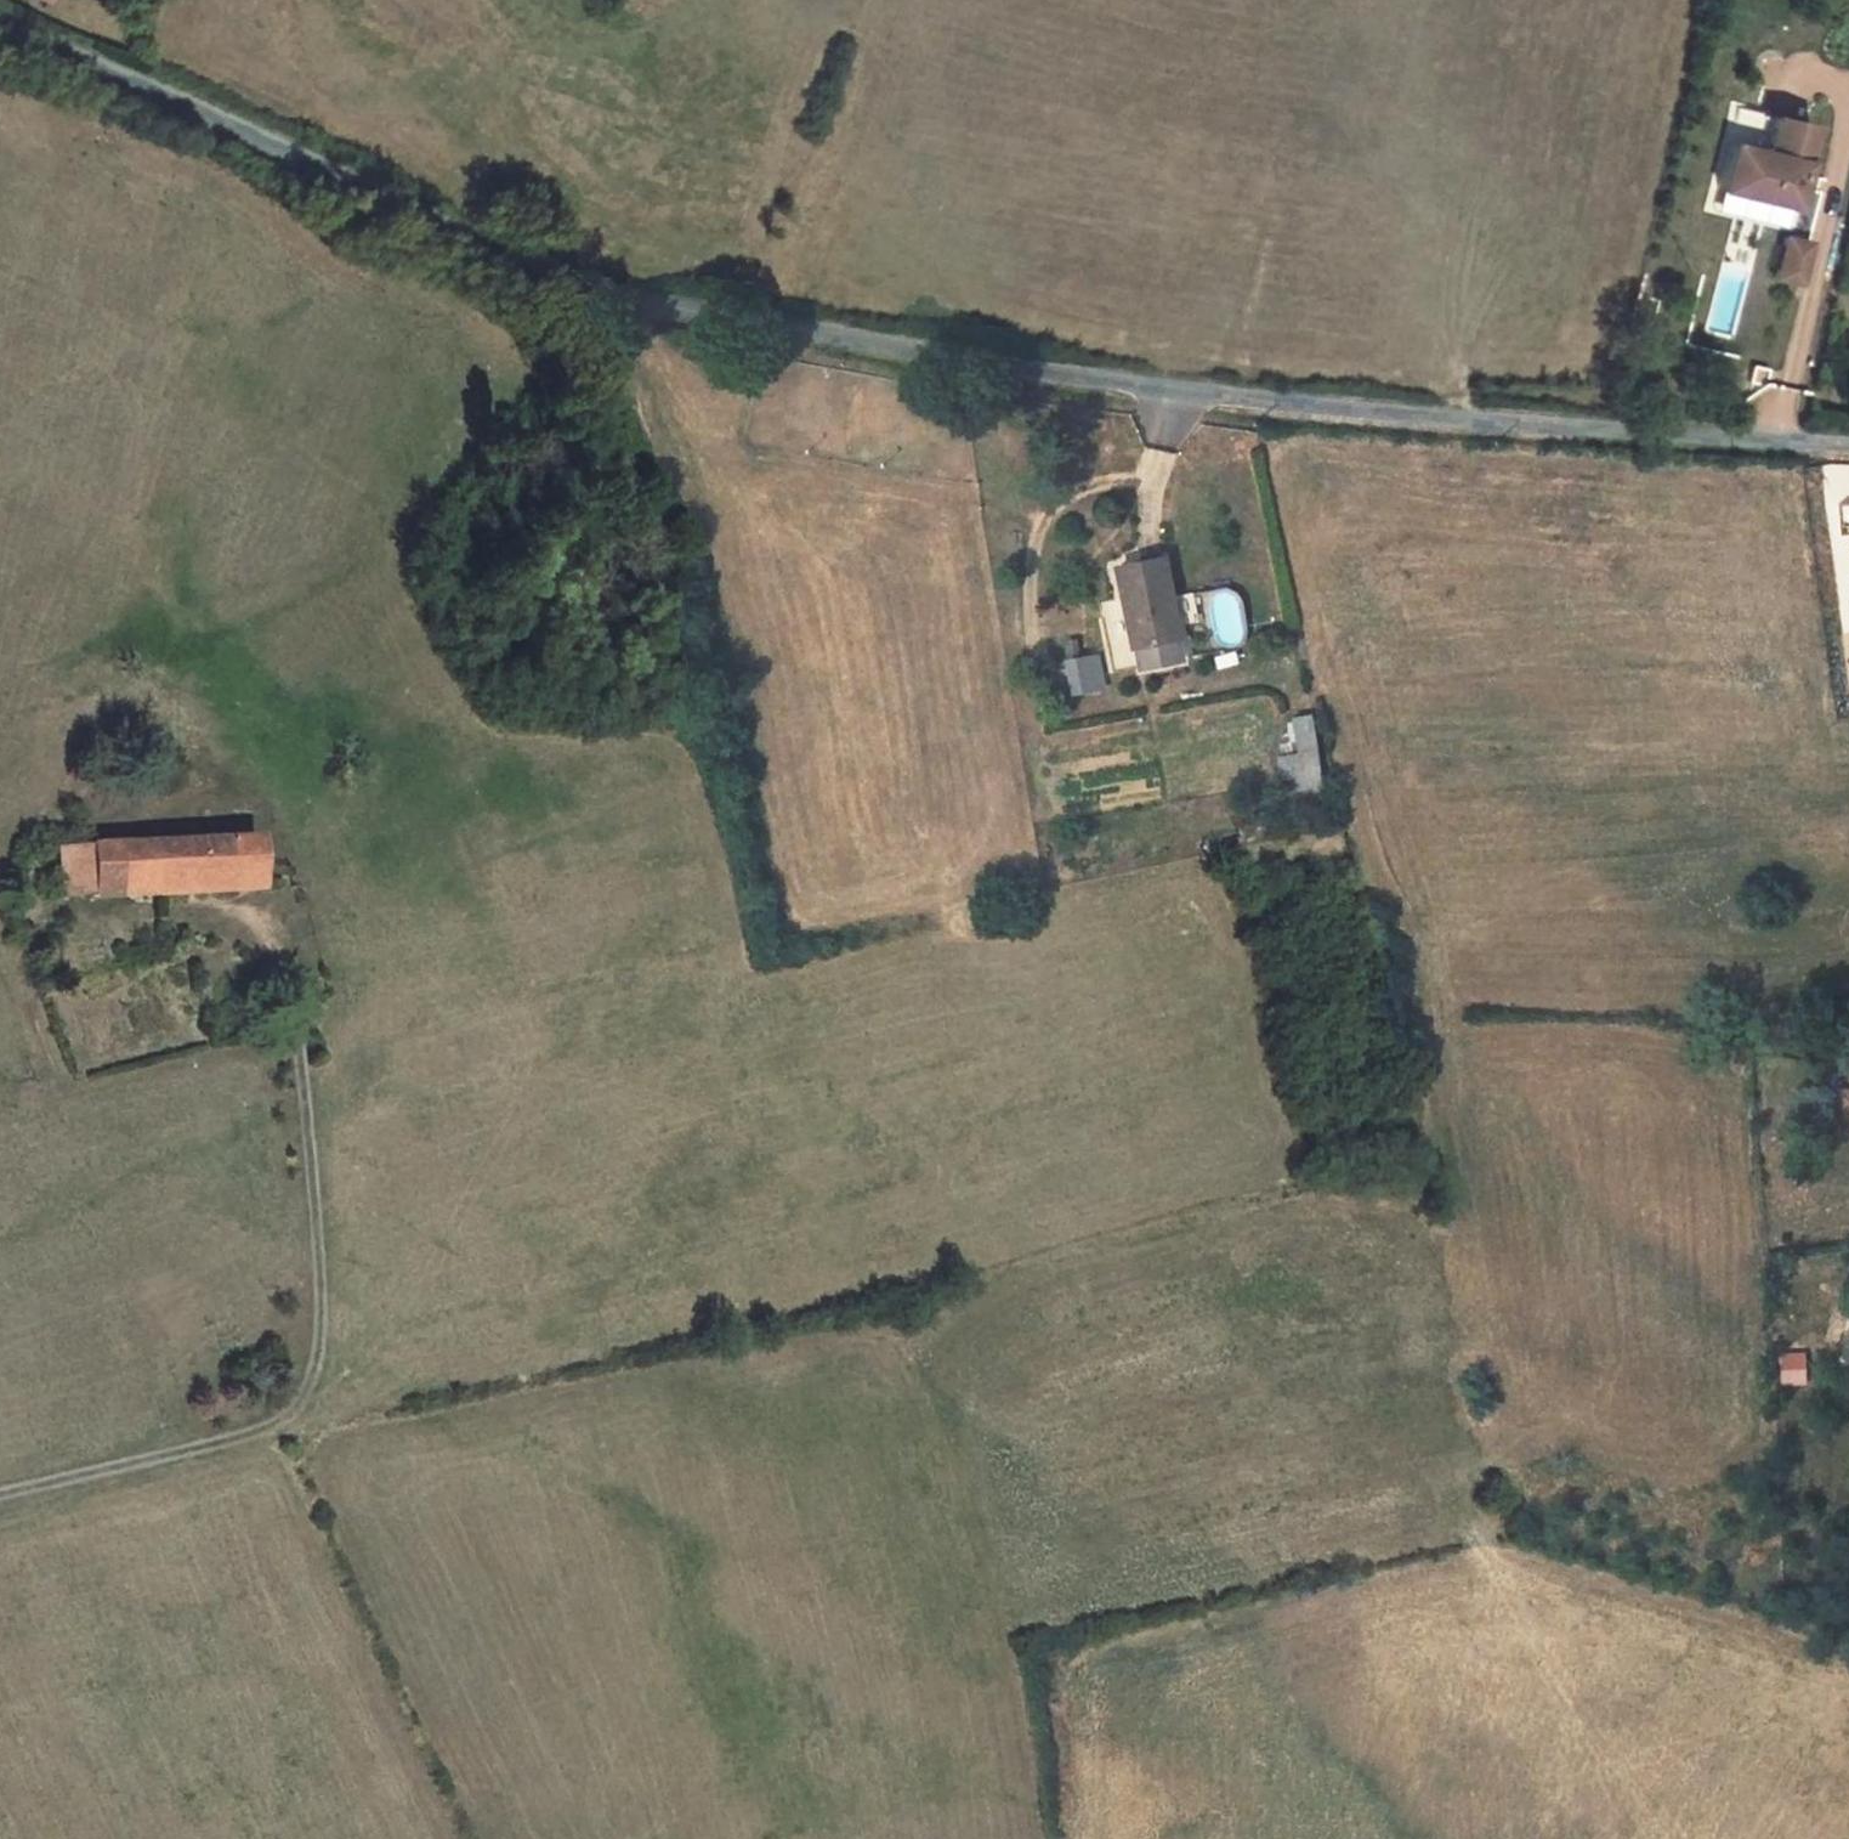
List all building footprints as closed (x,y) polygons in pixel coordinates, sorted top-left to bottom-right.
[(1728,142),(1717,189),(1792,207),(1812,125),(1774,116),(1765,151),(1728,142)] [(1810,242),(1785,236),(1774,278),(1800,284),(1810,242)] [(1838,505),(1841,536),(1848,535),(1848,504),(1838,505)] [(1164,559),(1118,569),(1134,647),(1137,647),(1141,667),(1183,658),(1178,638),(1181,637),(1179,626),(1199,622),(1193,594),(1173,598),(1164,559)] [(1288,716),(1291,753),(1276,754),(1279,797),(1318,794),(1312,714),(1288,716)] [(88,845),(57,847),(61,896),(91,893),(92,896),(258,888),(256,837),(163,843),(88,845)]
